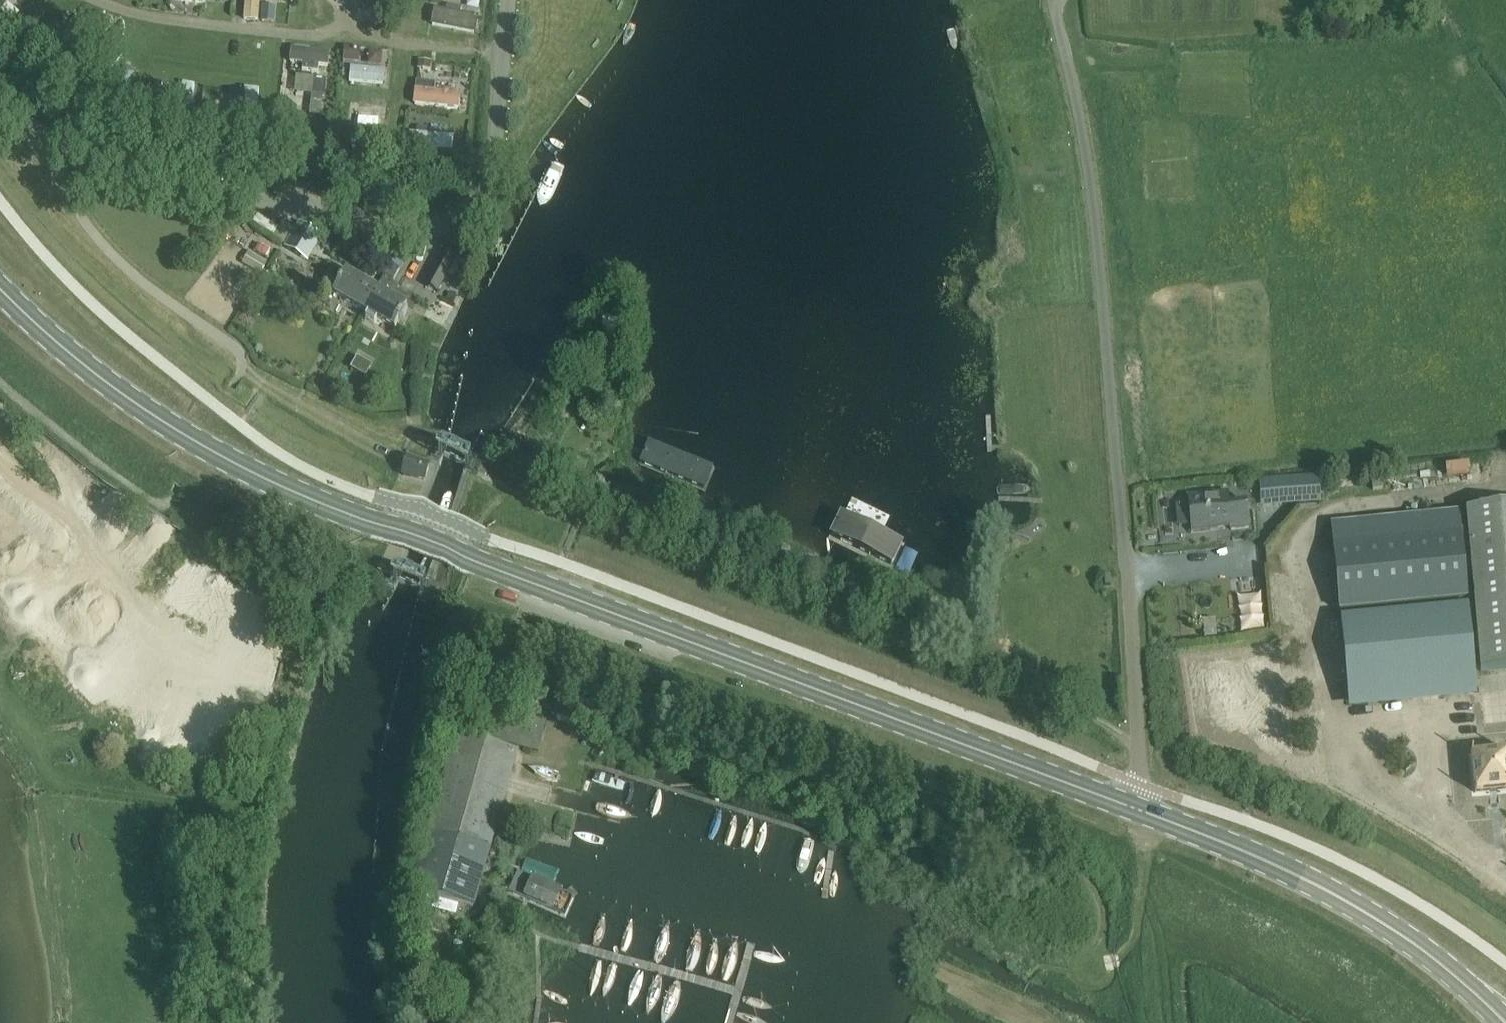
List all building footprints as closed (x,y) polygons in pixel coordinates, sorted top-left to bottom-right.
[(255,0),(243,0),(243,16),(254,16),(255,0)] [(429,1),(429,28),(472,29),(473,11),(450,10),(450,1),(429,1)] [(287,55),(300,56),(300,69),(325,70),(325,44),(287,43),(287,55)] [(341,45),(341,62),(382,61),(382,45),(341,45)] [(435,60),(434,76),(447,77),(449,61),(435,60)] [(382,81),(381,62),(346,64),(346,82),(382,81)] [(458,106),(458,84),(410,84),(410,105),(458,106)] [(425,152),(452,150),(451,131),(424,132),(425,152)] [(314,232),(300,224),(296,230),(282,221),(272,237),(287,245),(285,248),(299,256),(314,232)] [(446,246),(434,268),(426,281),(438,289),(459,253),(446,246)] [(266,262),(249,252),(242,264),(260,274),(266,262)] [(384,275),(390,264),(381,259),(374,270),(384,275)] [(399,270),(390,264),(384,275),(393,281),(399,270)] [(371,297),(376,289),(345,271),(333,294),(363,311),(371,297)] [(376,289),(371,297),(363,311),(394,328),(407,306),(376,289)] [(366,377),(372,366),(357,357),(351,368),(366,377)] [(641,464),(706,491),(716,467),(651,440),(641,464)] [(419,460),(415,458),(414,462),(408,460),(403,475),(424,482),(429,467),(418,463),(419,460)] [(1318,504),(1316,477),(1255,482),(1257,509),(1318,504)] [(1383,490),(1382,480),(1372,481),(1373,491),(1383,490)] [(1249,530),(1246,505),(1229,506),(1228,494),(1188,498),(1188,503),(1175,505),(1177,527),(1191,526),(1191,532),(1230,528),(1231,532),(1249,530)] [(1462,533),(1460,514),(1332,526),(1340,613),(1464,602),(1462,581),(1469,580),(1481,672),(1505,670),(1505,509),(1467,513),(1468,533),(1462,533)] [(846,514),(833,541),(898,571),(910,545),(846,514)] [(10,536),(0,519),(0,542),(10,536)] [(1476,689),(1468,609),(1341,621),(1348,701),(1476,689)] [(1266,665),(1206,674),(1212,711),(1224,709),(1226,721),(1274,714),(1266,665)] [(545,723),(498,711),(493,730),(503,733),(501,741),(538,751),(545,723)] [(472,910),(515,755),(473,743),(479,723),(462,718),(413,894),(472,910)] [(1474,758),(1477,794),(1505,791),(1505,755),(1474,758)]
